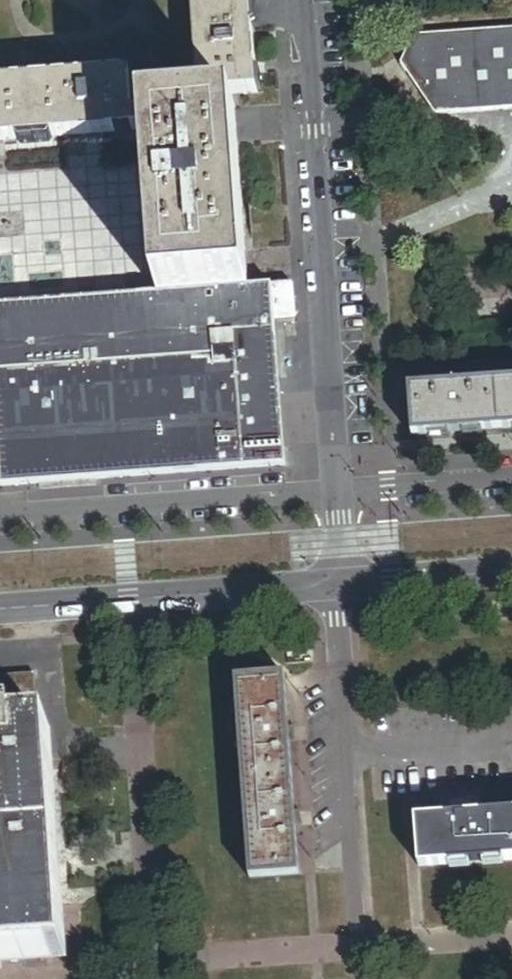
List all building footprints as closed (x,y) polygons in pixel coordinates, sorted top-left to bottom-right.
[(131,78),(133,114),(144,113),(199,109),(191,0),(0,0),(0,87),(131,78)] [(250,0),(191,0),(199,109),(233,107),(233,97),(257,96),(250,0)] [(417,41),(401,66),(435,117),(511,112),(511,31),(417,41)] [(145,135),(144,113),(133,114),(131,78),(0,87),(0,146),(145,135)] [(233,107),(199,109),(144,113),(145,135),(157,296),(249,290),(235,106),(233,107)] [(294,324),(291,287),(271,288),(274,325),(294,324)] [(0,308),(0,470),(1,487),(284,467),(274,325),(271,288),(249,290),(157,296),(0,308)] [(411,392),(415,438),(511,430),(511,385),(460,388),(448,389),(411,392)] [(33,675),(0,678),(0,736),(38,733),(33,675)] [(237,684),(251,881),(298,878),(295,828),(299,828),(299,815),(293,816),(289,744),(294,743),(293,731),(287,731),(284,681),(237,684)] [(48,733),(38,733),(0,736),(0,965),(64,961),(48,733)] [(479,818),(478,813),(467,814),(467,820),(416,823),(419,867),(511,860),(511,816),(479,818)]
